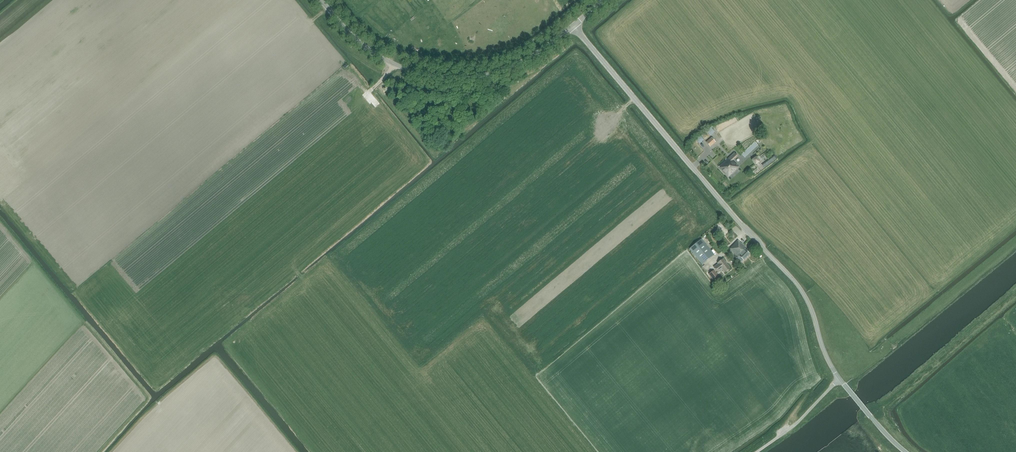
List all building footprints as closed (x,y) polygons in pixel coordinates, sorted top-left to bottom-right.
[(710,148),(715,143),(711,138),(706,143),(710,148)] [(751,144),(741,154),(744,157),(754,147),(751,144)] [(734,152),(718,166),(728,177),(738,168),(736,165),(737,165),(733,161),(738,156),(734,152)] [(720,223),(717,225),(725,233),(727,230),(720,223)] [(702,264),(714,255),(701,239),(689,249),(702,264)] [(744,260),(750,254),(745,250),(744,249),(746,247),(742,243),(741,243),(738,241),(730,249),(738,257),(737,258),(741,262),(743,259),(744,260)] [(725,272),(731,268),(724,259),(718,263),(719,264),(714,267),(718,273),(723,269),(725,272)] [(719,277),(718,276),(714,271),(709,275),(714,281),(719,277)]
